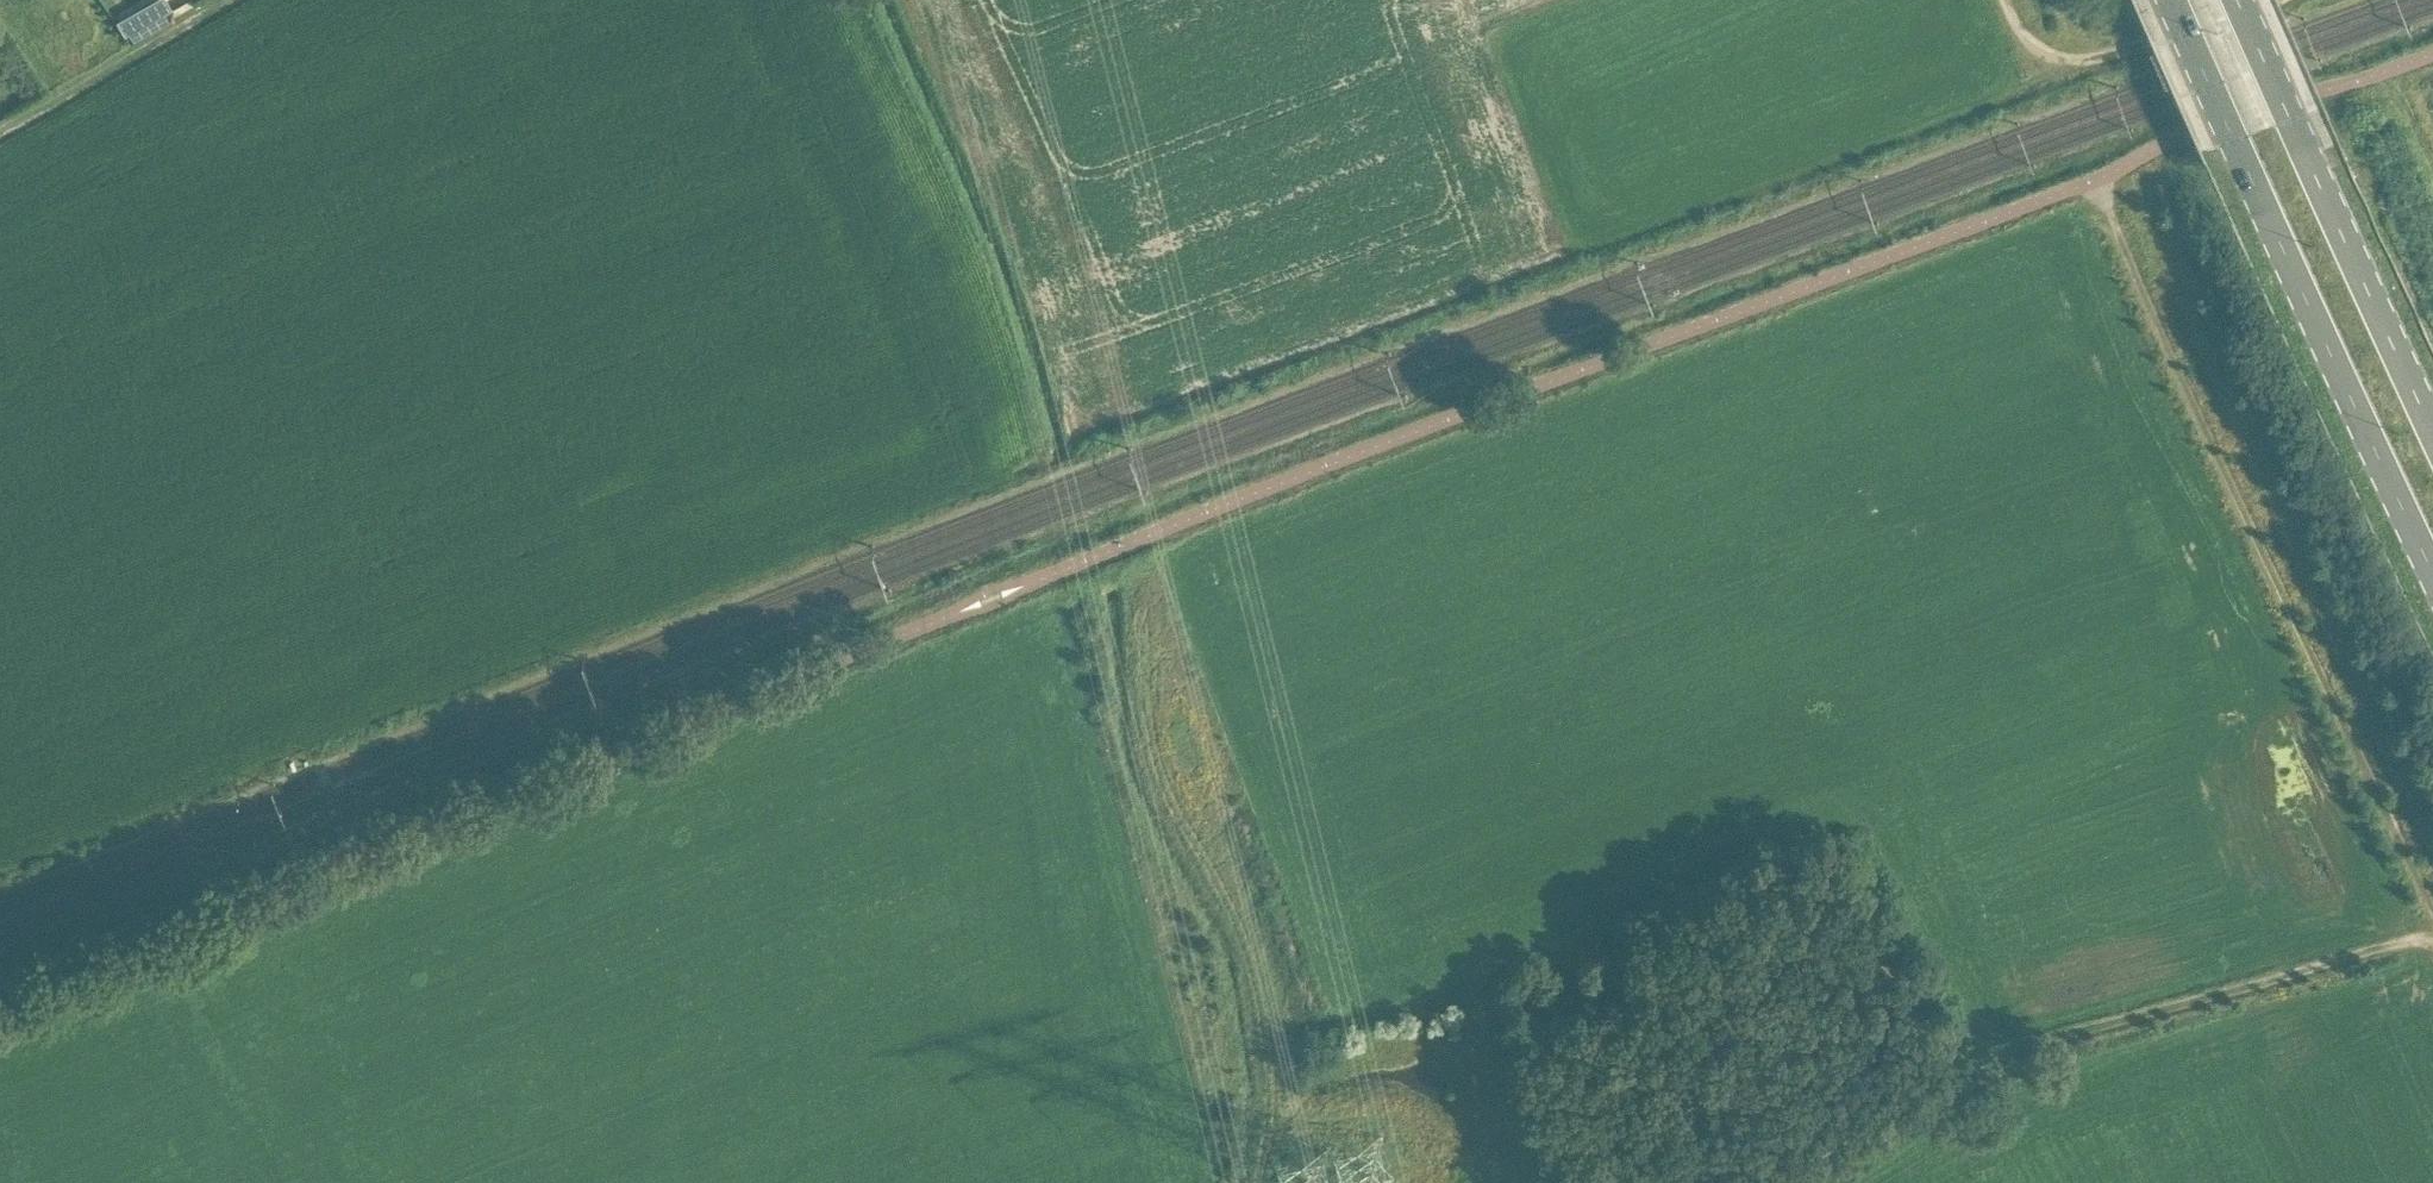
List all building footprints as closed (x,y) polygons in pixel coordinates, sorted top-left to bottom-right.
[(118,23),(130,43),(178,15),(169,0),(157,0),(118,23)]
